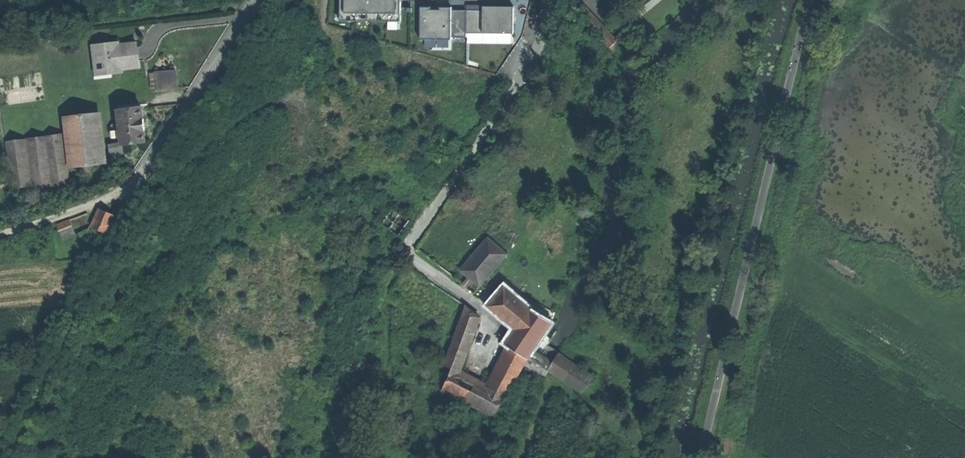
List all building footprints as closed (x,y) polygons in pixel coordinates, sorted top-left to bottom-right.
[(340,21),(401,22),(401,0),(340,0),(340,21)] [(574,12),(621,61),(630,55),(581,3),(577,8),(574,12)] [(572,15),(574,12),(577,8),(573,5),(568,12),(572,15)] [(514,34),(514,7),(503,7),(483,6),(483,10),(467,10),(466,33),(514,34)] [(420,7),(420,40),(451,40),(451,38),(466,38),(466,33),(467,10),(452,10),(452,8),(440,8),(440,10),(431,10),(431,7),(420,7)] [(527,26),(527,40),(542,40),(542,26),(527,26)] [(48,33),(49,40),(61,39),(61,32),(48,33)] [(122,69),(140,67),(140,59),(137,60),(136,53),(135,45),(112,47),(112,43),(94,45),(96,61),(99,61),(100,72),(111,71),(111,73),(123,72),(122,69)] [(151,73),(152,90),(178,88),(177,71),(151,73)] [(118,111),(122,144),(146,142),(144,130),(145,130),(144,124),(144,119),(143,119),(142,108),(118,111)] [(90,166),(100,165),(94,114),(69,117),(74,167),(83,166),(90,166)] [(37,187),(68,182),(62,135),(30,139),(37,187)] [(14,187),(31,185),(25,139),(7,142),(14,187)] [(124,155),(122,144),(109,146),(111,157),(124,155)] [(92,179),(90,166),(83,166),(85,179),(92,179)] [(368,215),(375,219),(384,205),(378,201),(368,215)] [(92,227),(107,234),(111,226),(116,216),(101,209),(92,227)] [(382,224),(399,236),(410,220),(392,209),(382,224)] [(382,224),(375,219),(372,222),(380,227),(382,224)] [(60,231),(73,226),(70,220),(58,224),(60,231)] [(75,235),(73,226),(60,231),(59,231),(64,240),(75,235)] [(461,270),(480,286),(507,254),(488,238),(484,243),(480,247),(461,270)] [(363,280),(373,286),(376,281),(366,275),(363,280)] [(489,305),(515,329),(533,311),(505,287),(489,305)] [(446,365),(453,368),(459,371),(479,317),(468,307),(446,365)] [(528,359),(528,358),(533,351),(552,322),(533,311),(515,329),(505,344),(510,347),(528,359)] [(522,366),(528,359),(510,347),(501,364),(489,387),(505,395),(508,396),(522,366)] [(547,370),(548,368),(552,363),(533,351),(528,358),(547,370)] [(552,363),(548,368),(582,391),(592,377),(558,354),(552,363)] [(495,416),(505,395),(489,387),(459,371),(453,368),(443,389),(495,416)]
